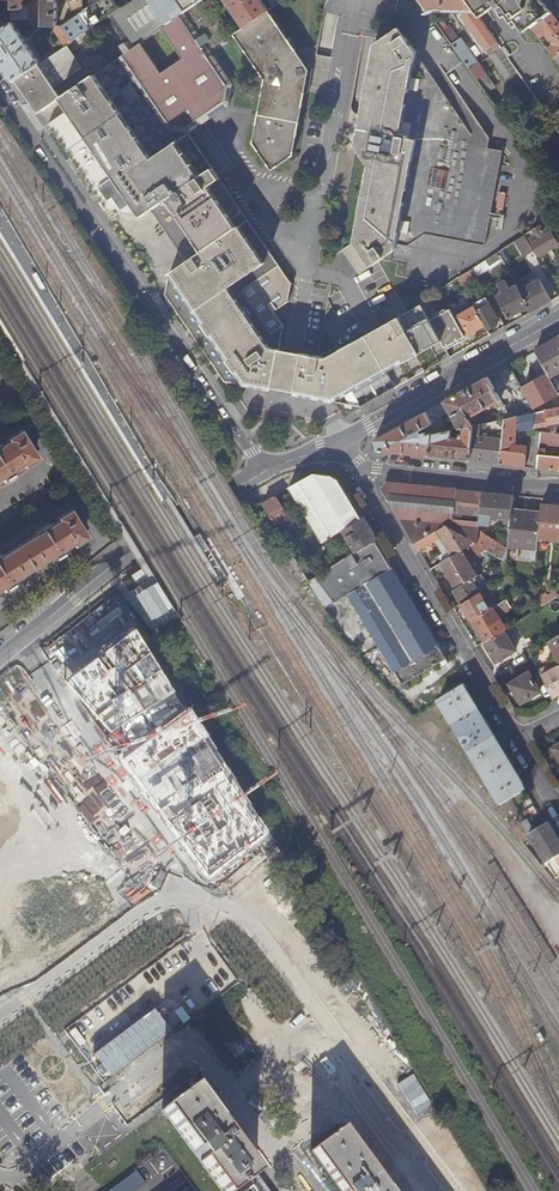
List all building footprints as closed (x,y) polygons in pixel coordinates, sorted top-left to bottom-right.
[(14,7),(14,20),(35,19),(44,20),(45,6),(25,7),(25,0),(14,0),(14,7)] [(45,6),(44,20),(44,25),(44,26),(58,26),(58,0),(45,0),(45,6)] [(122,9),(109,18),(128,45),(122,49),(126,54),(62,98),(61,98),(65,105),(68,111),(49,124),(108,210),(141,216),(151,210),(179,251),(184,252),(197,243),(232,220),(240,215),(241,209),(189,133),(229,106),(233,84),(210,50),(229,37),(205,1),(205,0),(135,0),(122,9)] [(122,9),(116,0),(101,0),(93,5),(84,11),(74,18),(62,26),(73,42),(109,18),(122,9)] [(269,11),(268,10),(261,0),(225,0),(244,27),(244,28),(269,11)] [(467,0),(421,0),(429,11),(433,8),(441,8),(441,11),(445,11),(445,8),(466,8),(462,16),(507,81),(517,73),(502,51),(502,50),(479,17),(467,0)] [(479,17),(494,6),(503,18),(505,16),(511,24),(515,22),(523,33),(532,27),(551,13),(542,0),(467,0),(479,17)] [(84,11),(84,4),(73,8),(74,18),(84,11)] [(296,51),(269,11),(244,28),(244,27),(233,34),(236,38),(265,79),(253,143),(272,171),(294,156),(310,71),(296,51)] [(551,13),(532,27),(540,39),(546,34),(552,43),(552,45),(547,49),(554,59),(558,55),(558,23),(551,13)] [(0,31),(0,63),(13,82),(15,80),(41,63),(13,23),(7,26),(0,31)] [(417,52),(401,28),(375,45),(357,146),(370,165),(355,242),(344,250),(360,274),(379,262),(381,260),(383,259),(393,253),(394,252),(396,251),(397,246),(397,244),(409,246),(426,234),(485,246),(492,212),(501,165),(504,151),(489,149),(491,139),(458,91),(448,98),(436,80),(423,62),(416,61),(417,52)] [(450,28),(444,32),(478,80),(486,75),(461,39),(458,41),(450,28)] [(41,63),(15,80),(38,114),(61,98),(62,98),(54,87),(83,68),(68,45),(41,63)] [(486,75),(478,80),(487,93),(495,87),(486,75)] [(549,117),(558,132),(558,117),(555,112),(549,117)] [(237,227),(202,251),(169,273),(165,294),(224,381),(272,390),(272,387),(279,348),(283,326),(274,311),(288,302),(291,284),(248,220),(237,227)] [(232,220),(197,243),(202,251),(237,227),(232,220)] [(533,230),(536,236),(529,240),(539,257),(558,245),(550,228),(543,232),(540,226),(533,230)] [(522,257),(532,251),(524,236),(514,243),(522,257)] [(462,286),(477,277),(473,269),(458,279),(462,286)] [(528,308),(530,312),(550,301),(539,280),(530,286),(527,280),(516,286),(528,308)] [(508,319),(528,308),(516,286),(496,297),(508,319)] [(484,326),(487,330),(496,324),(492,318),(496,316),(485,297),(473,305),(474,308),(484,326)] [(421,304),(429,319),(438,314),(429,298),(421,303),(421,304)] [(386,371),(441,341),(429,319),(421,304),(407,312),(326,357),(302,353),(295,391),(295,394),(332,402),(386,371)] [(467,335),(484,326),(474,308),(458,317),(467,335)] [(535,351),(548,374),(558,394),(558,395),(558,337),(535,351)] [(283,389),(295,391),(302,353),(291,350),(279,348),(272,387),(283,389)] [(386,371),(332,402),(361,407),(383,394),(395,387),(386,371)] [(548,374),(522,389),(532,408),(558,394),(548,374)] [(495,405),(503,420),(504,420),(510,418),(488,377),(375,440),(377,451),(469,461),(473,425),(474,425),(470,418),(476,415),(495,405)] [(555,409),(535,413),(533,428),(557,423),(555,409)] [(502,439),(499,464),(525,467),(528,446),(527,446),(512,445),(513,432),(533,428),(535,413),(510,418),(504,420),(502,439)] [(470,418),(474,425),(481,424),(495,422),(494,416),(479,420),(476,415),(470,418)] [(479,436),(502,439),(504,420),(503,420),(495,422),(481,424),(479,436)] [(473,425),(469,461),(499,464),(502,439),(479,436),(481,424),(474,425),(473,425)] [(430,434),(431,435),(436,434),(432,425),(421,431),(423,433),(426,432),(427,435),(430,434)] [(533,431),(529,467),(537,468),(539,448),(539,444),(540,432),(533,431)] [(38,460),(39,459),(22,432),(9,440),(10,442),(1,448),(0,446),(0,480),(3,478),(5,482),(7,481),(9,484),(17,479),(15,476),(17,475),(15,471),(24,465),(26,467),(38,460)] [(540,432),(539,444),(555,446),(558,446),(558,434),(556,433),(540,432)] [(537,468),(558,470),(558,457),(554,456),(554,452),(545,451),(546,449),(539,448),(537,468)] [(288,489),(322,544),(329,540),(335,536),(342,532),(361,520),(337,480),(333,478),(331,476),(314,473),(288,489)] [(481,515),(483,492),(386,483),(383,491),(415,545),(447,525),(456,531),(467,539),(475,543),(477,545),(480,521),(453,519),(454,513),(481,515)] [(511,510),(513,495),(483,492),(481,515),(480,521),(477,545),(503,561),(506,562),(507,549),(483,534),(483,533),(486,534),(488,516),(492,516),(492,520),(499,520),(500,517),(504,518),(504,525),(506,525),(506,528),(509,528),(511,510)] [(262,504),(282,536),(294,529),(275,496),(262,504)] [(542,505),(541,514),(540,529),(558,530),(558,507),(542,505)] [(537,558),(540,529),(541,514),(511,510),(509,528),(507,546),(523,548),(522,556),(537,558)] [(88,539),(71,511),(58,519),(59,521),(51,527),(49,524),(36,532),(37,535),(2,557),(0,555),(0,590),(3,588),(5,592),(8,590),(10,594),(17,589),(15,586),(17,585),(15,581),(52,558),(55,561),(57,560),(59,563),(66,558),(64,555),(66,554),(64,550),(74,544),(75,547),(88,539)] [(71,511),(88,539),(89,539),(71,511)] [(355,554),(374,542),(377,540),(364,519),(361,520),(342,532),(355,554)] [(447,525),(415,545),(420,552),(436,542),(442,539),(445,545),(453,557),(462,551),(475,543),(467,539),(462,542),(456,531),(447,525)] [(335,536),(329,540),(332,545),(338,541),(335,536)] [(442,539),(436,542),(439,548),(445,545),(442,539)] [(314,580),(331,608),(347,598),(394,675),(395,674),(402,687),(439,664),(442,669),(449,665),(374,542),(355,554),(314,580)] [(445,545),(439,548),(443,555),(439,558),(443,563),(453,557),(445,545)] [(443,563),(441,564),(457,589),(478,577),(478,576),(462,551),(453,557),(443,563)] [(502,572),(505,577),(512,573),(506,562),(503,561),(500,563),(505,570),(502,572)] [(143,569),(131,576),(137,585),(148,578),(143,569)] [(457,589),(453,591),(461,604),(483,591),(485,589),(478,577),(457,589)] [(311,582),(328,610),(331,608),(314,580),(311,582)] [(558,598),(558,590),(556,592),(547,596),(546,594),(534,600),(540,609),(558,598)] [(483,591),(461,604),(471,621),(496,606),(493,602),(487,605),(483,598),(486,597),(483,591)] [(480,635),(472,639),(477,648),(484,643),(504,631),(507,630),(498,616),(511,609),(505,600),(496,606),(471,621),(480,635)] [(99,601),(76,617),(80,622),(102,605),(99,601)] [(120,722),(171,691),(132,627),(63,679),(105,731),(120,722)] [(504,631),(484,643),(496,663),(505,658),(506,659),(511,655),(516,651),(504,631)] [(549,642),(558,662),(558,636),(549,642)] [(554,698),(558,695),(558,662),(556,663),(558,667),(555,669),(552,663),(546,666),(549,672),(543,675),(554,698)] [(541,693),(529,674),(510,685),(513,691),(512,691),(515,697),(516,696),(521,705),(541,693)] [(25,681),(0,700),(0,758),(53,719),(25,681)] [(501,807),(526,792),(464,690),(438,705),(501,807)] [(120,722),(128,748),(183,709),(171,691),(120,722)] [(201,867),(206,874),(215,867),(223,861),(252,839),(261,833),(183,709),(128,748),(119,755),(141,785),(146,793),(158,809),(163,815),(173,829),(177,834),(189,851),(193,857),(201,867)] [(102,789),(75,751),(13,796),(41,833),(102,789)] [(521,825),(529,838),(536,833),(528,820),(521,825)] [(79,858),(118,913),(166,878),(127,823),(79,858)] [(558,865),(558,840),(550,825),(536,833),(529,838),(546,865),(556,859),(558,865)] [(161,1109),(193,1152),(195,1150),(202,1159),(199,1161),(222,1190),(233,1190),(256,1174),(231,1140),(233,1138),(229,1133),(225,1128),(223,1130),(216,1121),(191,1087),(161,1109)] [(342,1129),(311,1152),(340,1190),(387,1190),(385,1189),(379,1181),(384,1177),(377,1167),(372,1171),(361,1156),(358,1152),(342,1129)] [(136,1171),(108,1190),(135,1190),(145,1184),(136,1171)]
